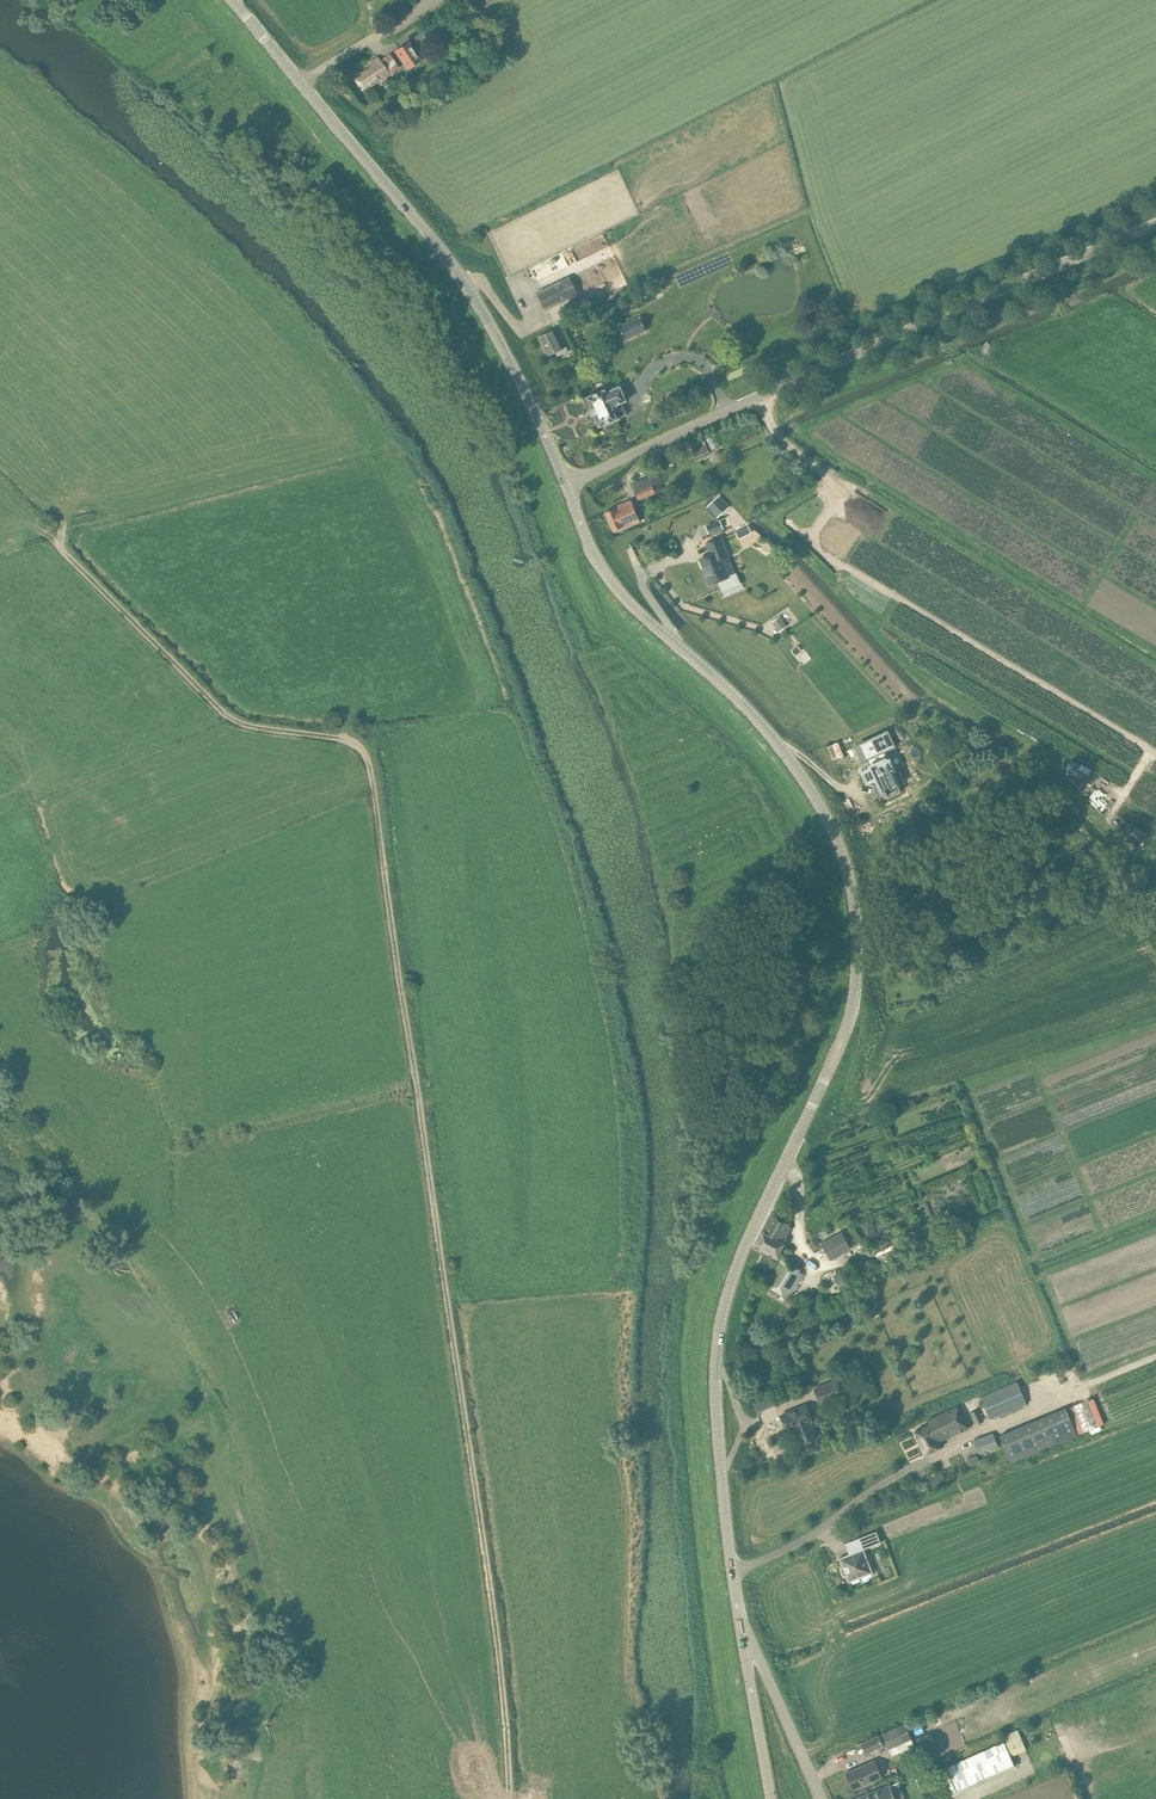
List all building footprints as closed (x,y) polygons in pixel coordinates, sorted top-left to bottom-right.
[(395,51),(406,68),(419,59),(408,43),(395,51)] [(400,68),(391,54),(380,60),(355,76),(363,89),(386,73),(388,76),(400,68)] [(545,310),(578,294),(570,276),(536,292),(545,310)] [(569,314),(583,307),(578,297),(565,304),(569,314)] [(639,316),(620,325),(626,339),(646,331),(639,316)] [(563,347),(554,329),(538,337),(547,355),(557,350),(559,355),(568,351),(566,346),(563,347)] [(987,341),(977,351),(984,359),(994,349),(987,341)] [(594,415),(599,427),(617,419),(612,407),(626,401),(620,386),(606,392),(605,390),(586,398),(592,410),(591,410),(593,415),(594,415)] [(705,443),(692,451),(696,460),(710,452),(705,443)] [(639,501),(656,494),(655,493),(663,490),(656,473),(631,482),(639,501)] [(854,503),(861,492),(856,489),(849,500),(854,503)] [(719,496),(711,504),(721,515),(730,506),(719,496)] [(614,509),(605,513),(612,530),(621,527),(622,529),(640,521),(632,501),(630,502),(629,500),(613,507),(614,509)] [(837,512),(825,526),(832,532),(844,518),(837,512)] [(708,532),(722,528),(720,520),(706,524),(708,532)] [(748,527),(735,532),(738,539),(751,534),(748,527)] [(729,576),(722,559),(728,556),(720,537),(706,543),(710,554),(699,558),(703,568),(702,568),(709,585),(718,581),(723,591),(740,584),(735,574),(729,576)] [(780,616),(772,622),(779,631),(787,626),(780,616)] [(803,648),(795,655),(802,664),(811,657),(803,648)] [(840,740),(827,746),(837,770),(850,765),(840,740)] [(886,760),(885,759),(870,766),(870,768),(866,770),(871,781),(875,778),(882,793),(883,793),(885,796),(886,795),(887,798),(901,792),(898,787),(899,786),(892,771),(895,770),(889,759),(886,760)] [(778,1256),(785,1243),(787,1238),(785,1237),(791,1226),(771,1216),(756,1245),(778,1256)] [(842,1232),(822,1243),(831,1259),(851,1248),(842,1232)] [(777,1265),(765,1284),(788,1299),(804,1274),(800,1271),(801,1268),(791,1262),(792,1259),(784,1254),(777,1265)] [(837,1378),(814,1388),(820,1405),(844,1396),(843,1394),(851,1391),(845,1378),(838,1381),(837,1378)] [(980,1397),(990,1420),(1027,1404),(1017,1381),(980,1397)] [(753,1401),(758,1412),(772,1406),(768,1395),(753,1401)] [(806,1405),(781,1415),(787,1431),(794,1428),(800,1444),(816,1438),(810,1422),(812,1421),(806,1405)] [(958,1406),(929,1420),(931,1424),(914,1432),(925,1454),(943,1445),(941,1440),(968,1427),(958,1406)] [(1010,1462),(1055,1444),(1078,1435),(1067,1407),(1044,1417),(999,1435),(1010,1462)] [(977,1409),(970,1413),(976,1424),(983,1421),(977,1409)] [(993,1433),(974,1440),(979,1454),(999,1447),(993,1433)] [(977,1455),(968,1459),(970,1465),(979,1461),(977,1455)] [(943,1473),(930,1477),(932,1486),(946,1482),(943,1473)] [(876,1531),(863,1536),(867,1547),(881,1542),(876,1531)] [(848,1582),(873,1573),(863,1548),(839,1558),(843,1567),(841,1568),(843,1575),(845,1575),(848,1582)] [(905,1723),(861,1743),(867,1754),(887,1744),(892,1756),(915,1745),(905,1723)] [(1007,1742),(942,1765),(952,1792),(1016,1769),(1011,1755),(1026,1749),(1019,1728),(1004,1733),(1007,1742)] [(853,1789),(882,1777),(874,1760),(846,1772),(853,1789)] [(890,1785),(856,1798),(896,1798),(890,1785)]
